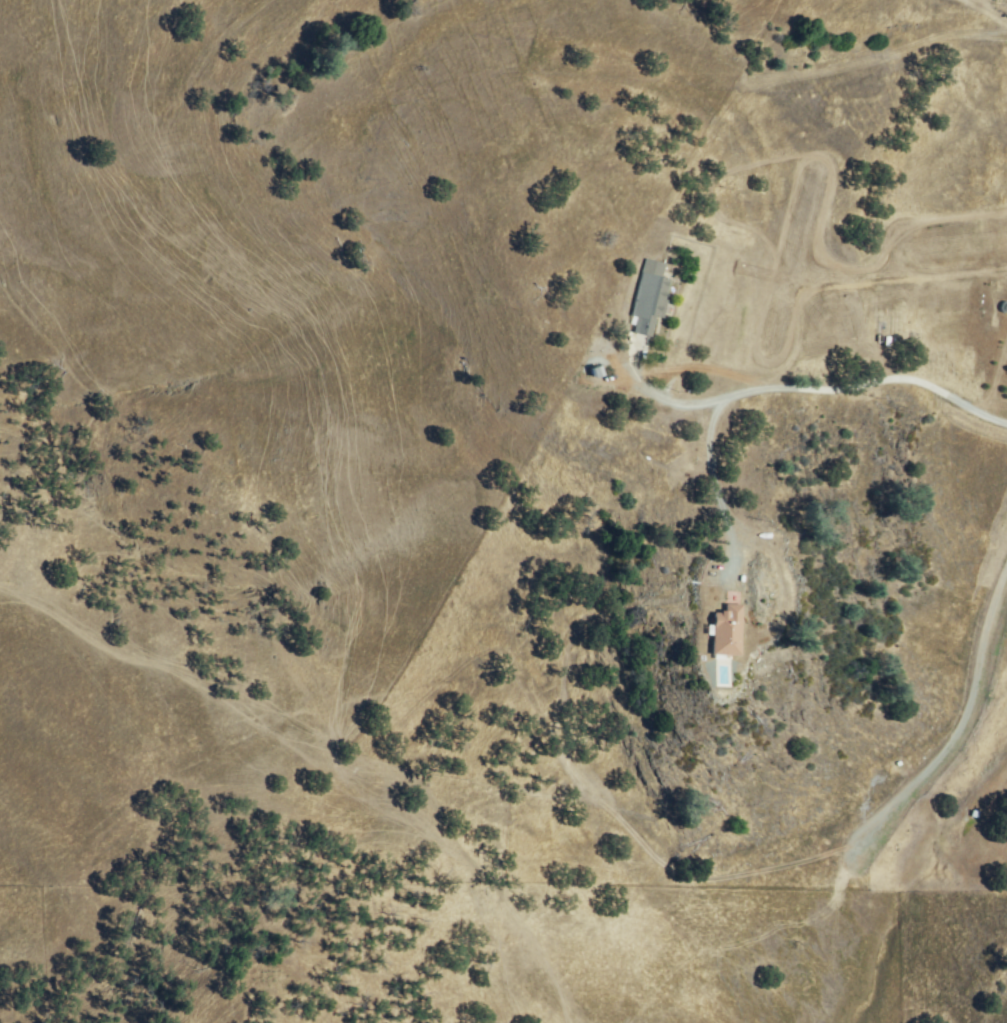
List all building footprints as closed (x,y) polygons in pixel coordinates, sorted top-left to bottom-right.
[(652,337),(636,332),(641,317),(633,314),(650,262),(663,266),(659,278),(670,282),(652,337)] [(715,655),(714,610),(740,610),(741,654),(715,655)]
